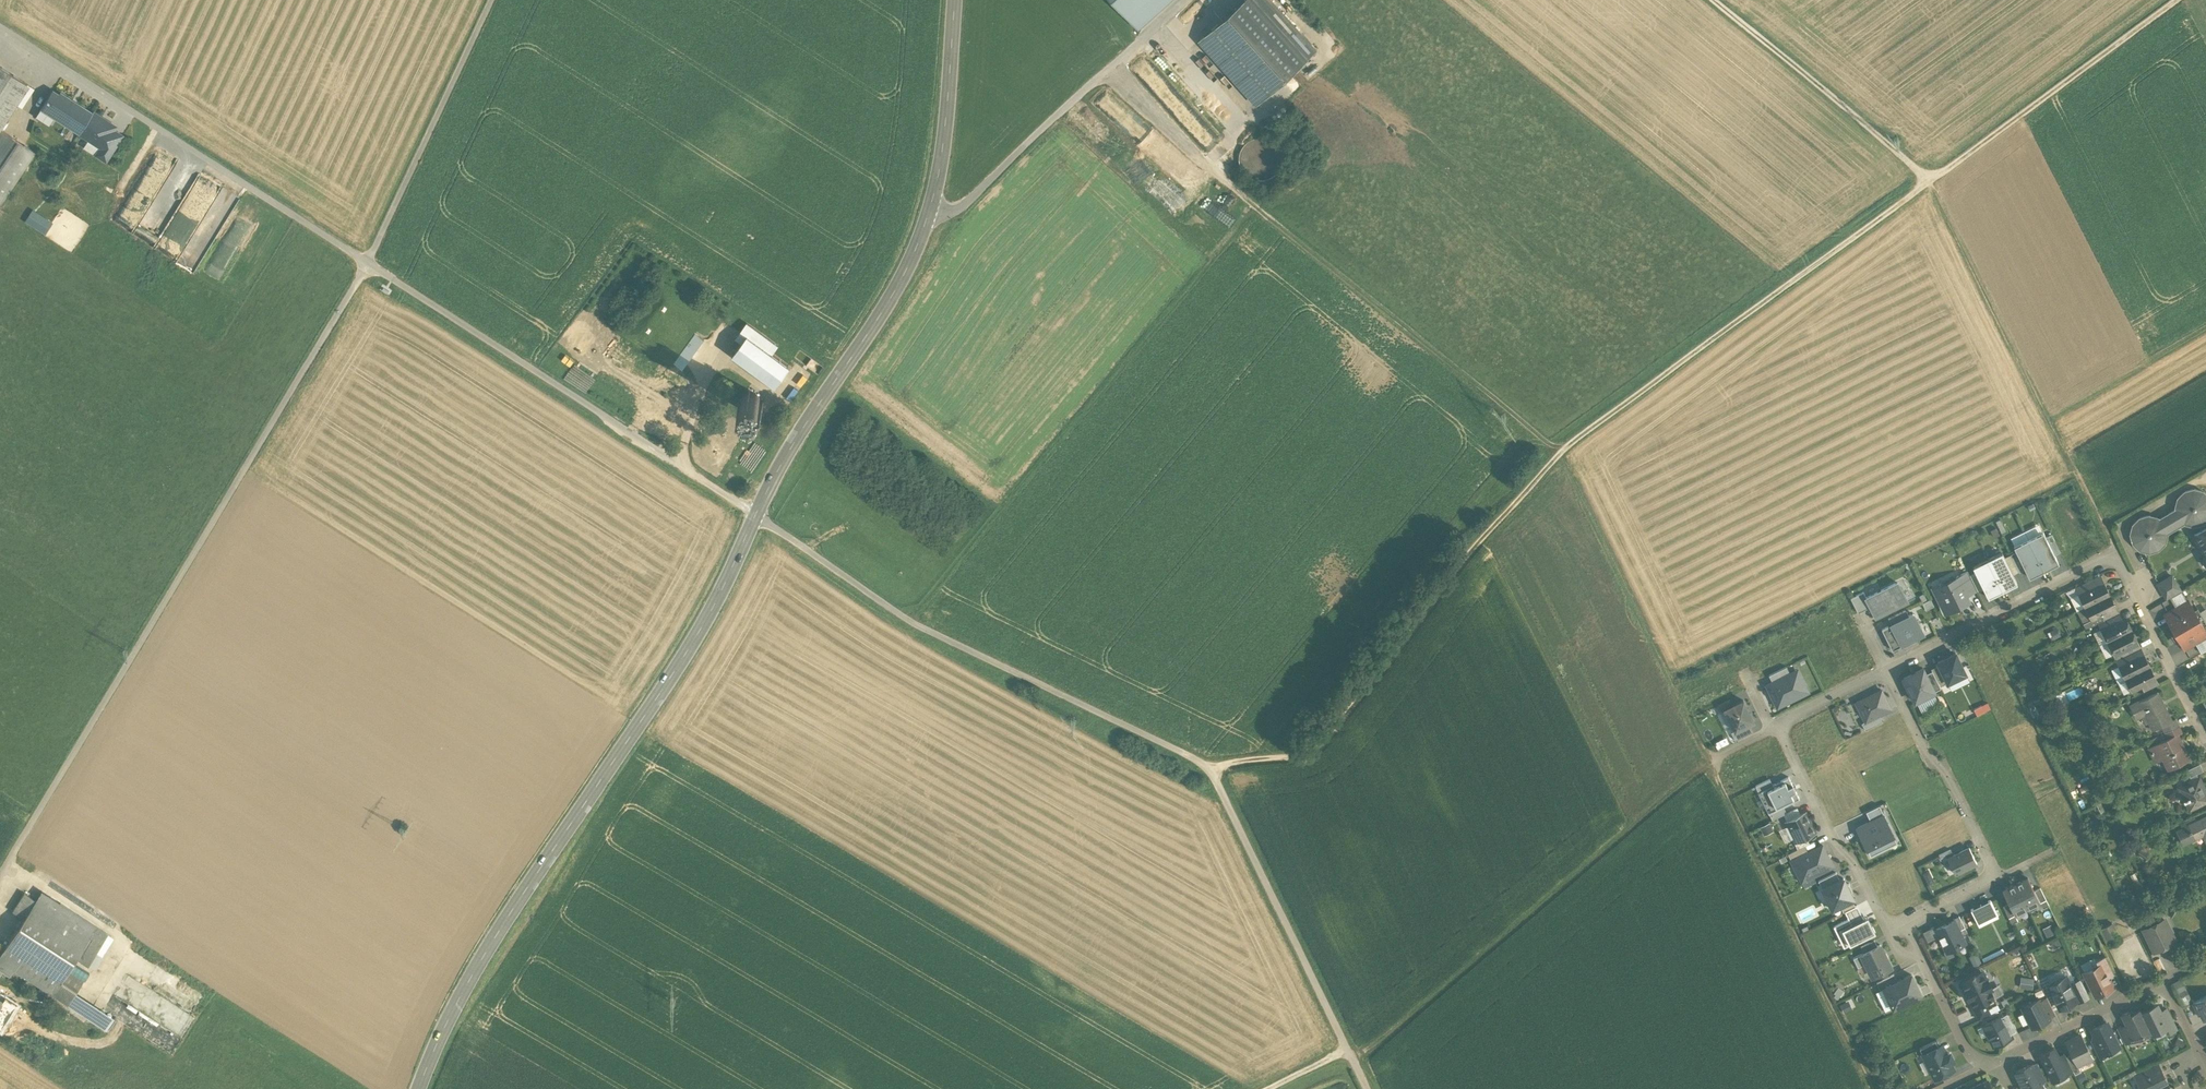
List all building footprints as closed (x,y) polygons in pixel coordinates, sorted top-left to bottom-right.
[(1139,24),(1165,0),(1117,0),(1139,24)] [(1270,0),(1243,0),(1199,40),(1257,103),(1315,50),(1270,0)] [(0,66),(0,124),(14,102),(27,84),(0,66)] [(27,84),(14,102),(22,107),(34,88),(27,84)] [(52,90),(41,108),(64,123),(65,122),(80,131),(92,113),(60,92),(59,94),(52,90)] [(94,109),(92,113),(80,131),(79,133),(88,139),(83,145),(107,161),(125,133),(116,127),(118,124),(94,109)] [(0,129),(0,205),(35,152),(0,129)] [(1281,167),(1282,158),(1281,150),(1276,143),(1269,138),(1260,137),(1252,138),(1245,143),(1240,150),(1239,159),(1240,167),(1245,174),(1252,179),(1261,180),(1269,179),(1276,174),(1281,167)] [(53,222),(34,210),(28,220),(47,232),(53,222)] [(158,249),(195,271),(215,237),(211,235),(214,230),(205,225),(200,233),(184,224),(179,232),(170,227),(158,249)] [(778,345),(747,322),(740,332),(746,336),(733,354),(775,385),(790,365),(772,353),(778,345)] [(696,332),(680,354),(680,355),(675,362),(683,367),(704,338),(696,332)] [(754,392),(750,392),(750,389),(748,390),(748,392),(745,394),(743,396),(741,399),(741,403),(738,403),(739,405),(741,405),(742,408),(745,410),(748,412),(752,412),(752,415),(754,414),(753,412),(757,410),(759,408),(761,405),(761,401),(764,401),(763,399),(761,400),(760,397),(758,395),(757,394),(756,393),(754,392)] [(2139,518),(2133,525),(2130,534),(2133,543),(2140,549),(2149,552),(2158,549),(2164,543),(2167,533),(2166,533),(2184,522),(2184,523),(2194,525),(2203,523),(2205,519),(2205,495),(2202,491),(2193,489),(2184,492),(2178,498),(2175,507),(2176,510),(2159,520),(2157,518),(2148,516),(2139,518)] [(2194,535),(2205,554),(2205,527),(2194,535)] [(2043,532),(2029,539),(2044,570),(2058,563),(2054,553),(2045,535),(2043,532)] [(2051,532),(2045,535),(2054,553),(2060,550),(2051,532)] [(2030,577),(2044,570),(2029,539),(2015,546),(2016,549),(2026,568),(2030,577)] [(2016,549),(2010,553),(2019,571),(2026,568),(2016,549)] [(2003,553),(1988,560),(2003,590),(2018,583),(2013,574),(2004,555),(2003,553)] [(2010,553),(2004,555),(2013,574),(2019,571),(2010,553)] [(1988,597),(2003,590),(1988,560),(1973,567),(1975,570),(1984,588),(1988,597)] [(1984,588),(1975,570),(1969,573),(1978,591),(1984,588)] [(1976,588),(1967,572),(1956,577),(1957,579),(1964,594),(1976,588)] [(2172,575),(2158,583),(2166,598),(2180,589),(2172,575)] [(2099,576),(2086,583),(2089,589),(2102,582),(2099,576)] [(1964,594),(1957,579),(1935,590),(1946,612),(1968,601),(1964,594)] [(1876,617),(1907,602),(1898,582),(1866,598),(1870,605),(1876,617)] [(2089,589),(2079,594),(2085,606),(2109,594),(2103,582),(2102,582),(2089,589)] [(1857,611),(1870,605),(1866,598),(1862,590),(1850,597),(1857,611)] [(2109,594),(2085,606),(2091,619),(2102,613),(2114,607),(2115,607),(2109,594)] [(2188,600),(2164,614),(2169,623),(2193,608),(2188,600)] [(2114,607),(2102,613),(2105,619),(2117,613),(2114,607)] [(2169,623),(2180,641),(2190,635),(2196,631),(2201,639),(2205,637),(2205,630),(2204,626),(2203,627),(2193,610),(2194,609),(2193,608),(2169,623)] [(1888,618),(1891,624),(1909,616),(1906,610),(1888,618)] [(2117,613),(2105,619),(2108,625),(2120,619),(2117,613)] [(1913,614),(1909,616),(1891,624),(1902,646),(1924,635),(1913,614)] [(2108,625),(2101,629),(2107,641),(2130,629),(2124,617),(2120,619),(2108,625)] [(1891,624),(1882,629),(1892,650),(1902,646),(1891,624)] [(2130,629),(2107,641),(2113,653),(2123,648),(2136,642),(2137,642),(2130,629)] [(2196,631),(2190,635),(2195,643),(2201,639),(2196,631)] [(2136,642),(2123,648),(2126,654),(2139,648),(2136,642)] [(2139,648),(2126,654),(2129,660),(2142,654),(2139,648)] [(1956,653),(1937,662),(1939,665),(1948,683),(1966,674),(1956,653)] [(2129,660),(2119,665),(2126,677),(2149,666),(2143,654),(2142,654),(2129,660)] [(1948,683),(1939,665),(1931,669),(1932,671),(1940,686),(1948,683)] [(1787,666),(1769,675),(1772,682),(1790,673),(1787,666)] [(2149,666),(2126,677),(2132,690),(2142,685),(2155,679),(2155,678),(2149,666)] [(1926,675),(1922,668),(1904,678),(1915,701),(1934,692),(1926,675)] [(1772,682),(1766,685),(1777,707),(1809,692),(1798,669),(1790,673),(1772,682)] [(1932,671),(1926,675),(1934,692),(1941,688),(1940,686),(1932,671)] [(2155,679),(2142,685),(2145,691),(2157,684),(2155,679)] [(1891,709),(1882,691),(1856,703),(1865,722),(1879,715),(1891,709)] [(2171,720),(2157,691),(2129,705),(2134,715),(2146,710),(2151,719),(2149,721),(2153,729),(2161,725),(2172,720),(2171,720)] [(1725,709),(1732,705),(1730,700),(1718,705),(1721,711),(1725,709)] [(1754,721),(1743,700),(1732,705),(1725,709),(1735,730),(1749,723),(1754,721)] [(1976,713),(1991,706),(1988,701),(1974,708),(1976,713)] [(1882,722),(1879,715),(1865,722),(1862,723),(1866,730),(1882,722)] [(2172,720),(2161,725),(2165,732),(2179,725),(2175,718),(2171,720),(2172,720)] [(1749,723),(1735,730),(1731,732),(1735,740),(1753,731),(1749,723)] [(2179,725),(2165,732),(2168,738),(2177,733),(2178,734),(2182,732),(2179,725)] [(2168,738),(2148,748),(2154,760),(2163,755),(2170,769),(2190,759),(2178,734),(2177,733),(2168,738)] [(2159,735),(2145,740),(2147,745),(2161,741),(2159,735)] [(2199,764),(2187,770),(2190,777),(2203,771),(2199,764)] [(1772,785),(1758,791),(1768,813),(1782,806),(1799,798),(1788,777),(1772,785)] [(2178,788),(2184,799),(2183,800),(2184,802),(2185,801),(2189,810),(2205,802),(2205,792),(2199,778),(2178,788)] [(1769,779),(1755,786),(1758,791),(1772,785),(1769,779)] [(1871,821),(1884,815),(1879,805),(1866,811),(1871,821)] [(1771,820),(1785,813),(1782,806),(1768,813),(1771,820)] [(1815,832),(1805,812),(1786,822),(1795,842),(1806,836),(1815,832)] [(1898,842),(1884,815),(1871,821),(1857,828),(1870,856),(1898,842)] [(2188,826),(2193,837),(2194,836),(2202,832),(2205,840),(2205,817),(2188,826)] [(1762,827),(1764,833),(1771,830),(1769,824),(1762,827)] [(2188,826),(2177,831),(2183,844),(2195,838),(2194,836),(2193,837),(2188,826)] [(1810,843),(1806,836),(1795,842),(1798,849),(1805,846),(1810,843)] [(1808,852),(1791,861),(1802,882),(1833,867),(1822,845),(1808,852)] [(1808,852),(1805,846),(1798,849),(1788,854),(1791,861),(1808,852)] [(1976,864),(1969,849),(1954,856),(1948,859),(1955,874),(1976,864)] [(1948,859),(1954,856),(1951,850),(1939,856),(1942,862),(1948,859)] [(1928,870),(1923,873),(1928,884),(1934,882),(1928,870)] [(1836,873),(1819,881),(1822,888),(1839,879),(1836,873)] [(1839,879),(1822,888),(1833,909),(1840,905),(1852,900),(1854,899),(1843,877),(1839,879)] [(2028,878),(2015,884),(2027,908),(2040,902),(2034,891),(2028,878)] [(2014,914),(2027,908),(2015,884),(2003,890),(2009,903),(2014,914)] [(2040,888),(2034,891),(2040,902),(2043,908),(2049,905),(2040,888)] [(97,926),(42,891),(36,900),(30,909),(85,945),(97,926)] [(24,893),(13,911),(24,918),(30,909),(36,900),(24,893)] [(1852,900),(1840,905),(1843,912),(1844,911),(1855,906),(1852,900)] [(1998,916),(1991,902),(1972,911),(1980,925),(1998,916)] [(2014,914),(2009,903),(2003,906),(2011,924),(2018,921),(2014,914)] [(1844,911),(1848,919),(1851,925),(1864,919),(1857,905),(1855,906),(1844,911)] [(30,909),(24,918),(0,955),(0,959),(15,969),(53,994),(68,971),(77,957),(85,945),(30,909)] [(1959,916),(1953,919),(1954,921),(1962,936),(1968,933),(1959,916)] [(1875,933),(1867,917),(1864,919),(1851,925),(1843,929),(1849,942),(1850,945),(1875,933)] [(1843,929),(1851,925),(1848,919),(1834,927),(1843,945),(1849,942),(1843,929)] [(2164,919),(2144,929),(2154,951),(2175,941),(2164,919)] [(1962,936),(1954,921),(1937,929),(1940,935),(1947,951),(1965,943),(1962,936)] [(2120,940),(2111,922),(2099,929),(2108,946),(2120,940)] [(2051,924),(2042,928),(2046,937),(2055,933),(2051,924)] [(85,945),(77,957),(86,963),(93,952),(106,932),(97,926),(85,945)] [(1940,935),(1937,929),(1935,926),(1922,932),(1927,941),(1940,935)] [(106,932),(93,952),(98,955),(111,936),(106,932)] [(1861,947),(1864,953),(1877,947),(1874,940),(1861,947)] [(1891,968),(1880,945),(1877,947),(1864,953),(1854,958),(1859,970),(1866,967),(1871,977),(1891,968)] [(1969,956),(1974,965),(1982,962),(1977,952),(1969,956)] [(2105,955),(2096,960),(2098,965),(2102,964),(2108,976),(2114,973),(2105,955)] [(0,959),(0,968),(10,975),(15,969),(0,959)] [(2098,965),(2093,968),(2091,967),(2084,971),(2096,995),(2113,986),(2108,976),(2102,964),(2098,965)] [(68,971),(53,994),(68,1003),(74,994),(83,980),(68,971)] [(1985,979),(1981,971),(1962,980),(1966,988),(1964,989),(1968,998),(1970,997),(1974,1004),(1974,1005),(1985,1000),(1988,1006),(1997,1002),(1990,987),(1992,986),(1987,978),(1985,979)] [(1883,987),(1897,981),(1894,974),(1876,982),(1879,989),(1883,987)] [(1897,981),(1883,987),(1893,1007),(1921,993),(1912,974),(1897,981)] [(2032,987),(2033,976),(2021,975),(2020,986),(2032,987)] [(2054,979),(2049,981),(2048,984),(2059,1007),(2076,999),(2077,999),(2069,983),(2066,975),(2057,980),(2054,979)] [(2080,978),(2069,983),(2077,999),(2076,999),(2077,1001),(2089,995),(2080,978)] [(2180,979),(2173,982),(2178,992),(2185,988),(2180,979)] [(2185,988),(2178,992),(2182,1000),(2189,996),(2185,988)] [(112,1018),(74,994),(68,1003),(67,1004),(105,1028),(112,1018)] [(2192,1002),(2196,1009),(2199,1008),(2204,1019),(2205,1018),(2205,995),(2192,1002)] [(2046,996),(2039,999),(2048,1017),(2055,1013),(2046,996)] [(2039,999),(2039,998),(2022,1006),(2032,1026),(2048,1018),(2048,1017),(2039,999)] [(1985,1000),(1974,1005),(1974,1004),(1972,1005),(1978,1018),(1991,1012),(1988,1006),(1985,1000)] [(2155,1008),(2153,1005),(2141,1011),(2150,1030),(2151,1033),(2167,1026),(2167,1025),(2160,1010),(2155,1008)] [(2176,1027),(2166,1007),(2160,1010),(2167,1025),(2167,1026),(2169,1031),(2171,1029),(2176,1027)] [(2140,1009),(2130,1014),(2129,1010),(2122,1013),(2127,1023),(2134,1038),(2150,1030),(2141,1011),(2140,1009)] [(2008,1012),(2001,1015),(2009,1033),(2016,1029),(2008,1012)] [(2001,1015),(1983,1024),(1994,1044),(2011,1036),(2009,1033),(2001,1015)] [(2106,1021),(2092,1028),(2096,1037),(2104,1052),(2105,1052),(2118,1045),(2106,1021)] [(2127,1023),(2117,1028),(2124,1043),(2134,1038),(2127,1023)] [(2167,1026),(2152,1033),(2155,1039),(2169,1032),(2169,1033),(2172,1032),(2171,1029),(2169,1031),(2167,1026)] [(2080,1034),(2066,1041),(2077,1064),(2078,1064),(2091,1057),(2080,1034)] [(2104,1052),(2096,1037),(2090,1040),(2099,1057),(2106,1054),(2105,1052),(2104,1052)] [(1935,1040),(1919,1047),(1922,1053),(1938,1046),(1935,1040)] [(1938,1046),(1922,1053),(1934,1078),(1954,1068),(1950,1061),(1953,1059),(1950,1051),(1946,1053),(1945,1050),(1941,1052),(1938,1046)] [(2054,1047),(2040,1053),(2053,1079),(2066,1072),(2058,1056),(2054,1047)] [(2072,1067),(2064,1053),(2058,1056),(2066,1072),(2073,1069),(2072,1067)] [(2037,1062),(2031,1065),(2040,1082),(2046,1079),(2037,1062)] [(2157,1062),(2139,1070),(2139,1071),(2142,1076),(2160,1068),(2157,1062)] [(2015,1071),(2024,1088),(2033,1088),(2041,1085),(2040,1082),(2031,1065),(2030,1063),(2015,1071)] [(2077,1064),(2072,1067),(2073,1069),(2075,1073),(2080,1070),(2078,1064),(2077,1064)] [(2137,1079),(2142,1088),(2151,1088),(2166,1082),(2160,1068),(2142,1076),(2137,1079)] [(1968,1088),(1993,1088),(1988,1079),(1968,1088)]
